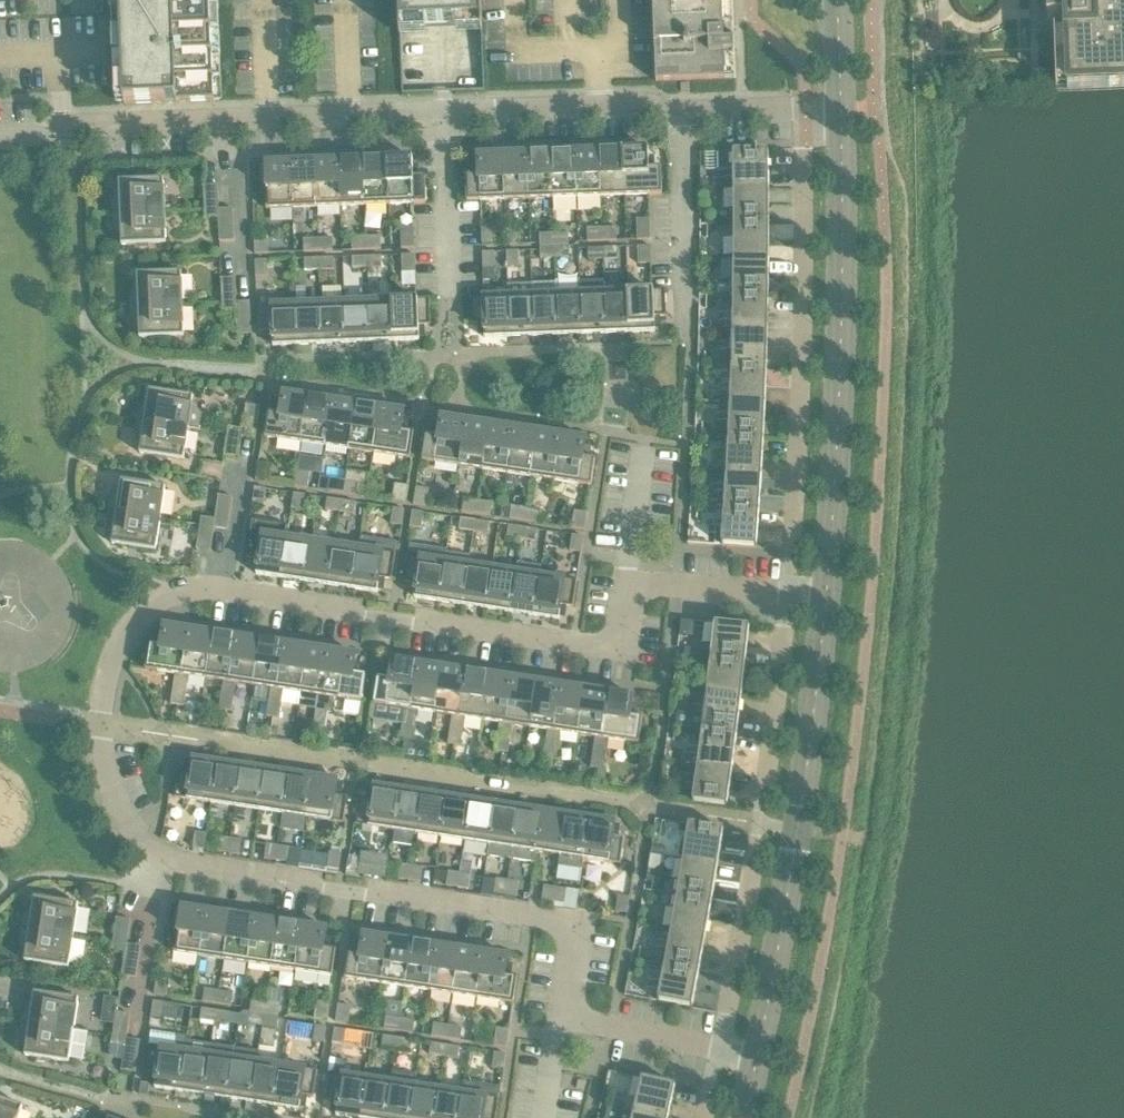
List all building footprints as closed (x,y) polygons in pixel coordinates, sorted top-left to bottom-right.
[(210,0),(120,0),(124,104),(214,101),(210,0)] [(481,0),(398,0),(399,26),(482,22),(481,0)] [(733,0),(653,0),(656,82),(736,79),(733,0)] [(1065,6),(1046,7),(1047,19),(1053,19),(1054,33),(1065,32),(1068,87),(1123,85),(1123,0),(1064,0),(1065,6)] [(600,197),(598,149),(595,149),(592,150),(588,151),(575,152),(576,198),(600,197)] [(624,196),(623,150),(609,151),(606,150),(602,149),(598,149),(600,197),(624,196)] [(662,194),(661,168),(649,168),(648,149),(623,150),(624,196),(653,195),(662,194)] [(552,198),(550,151),(547,151),(544,152),(540,153),(527,154),(528,199),(552,198)] [(576,198),(575,152),(561,152),(558,151),(554,151),(550,151),(552,198),(576,198)] [(769,188),(768,152),(757,152),(757,151),(756,151),(756,152),(733,152),(733,189),(769,188)] [(504,200),(502,153),(499,153),(496,154),(492,155),(478,156),(478,175),(466,175),(467,202),(504,200)] [(528,199),(527,154),(513,154),(510,153),(506,153),(502,153),(504,200),(528,199)] [(365,206),(363,158),(359,158),(356,159),(352,160),(339,161),(341,207),(365,206)] [(389,205),(387,159),(374,159),(370,158),(367,158),(363,158),(365,206),(389,205)] [(426,203),(425,177),(413,177),(412,158),(387,159),(389,205),(413,204),(426,203)] [(316,208),(315,160),(311,160),(308,161),(304,162),(291,163),(292,208),(316,208)] [(341,207),(339,161),(326,161),(322,160),(318,160),(315,160),(316,208),(341,207)] [(292,208),(291,163),(277,163),(274,162),(270,162),(266,161),(263,162),(259,163),(255,164),(258,171),(258,181),(266,180),(267,208),(266,208),(266,209),(292,208)] [(164,212),(163,180),(119,182),(119,194),(116,194),(115,199),(114,204),(113,209),(113,214),(164,212)] [(219,210),(218,185),(203,186),(205,218),(219,217),(219,210)] [(769,224),(769,188),(733,189),(734,225),(769,224)] [(234,241),(232,209),(219,210),(219,217),(220,242),(234,241)] [(166,244),(164,212),(113,214),(114,219),(114,224),(116,229),(118,233),(121,233),(121,246),(166,244)] [(650,239),(649,219),(636,220),(637,240),(650,239)] [(769,260),(769,224),(734,225),(733,260),(769,260)] [(616,241),(616,227),(601,228),(602,241),(616,241)] [(414,248),(413,228),(400,228),(401,249),(414,248)] [(495,245),(494,228),(481,228),(482,246),(495,245)] [(519,244),(519,228),(506,229),(506,245),(519,244)] [(602,241),(601,228),(587,228),(588,242),(602,241)] [(554,246),(554,233),(539,234),(540,247),(554,246)] [(569,246),(568,233),(554,233),(554,246),(569,246)] [(268,254),(267,238),(254,238),(255,254),(268,254)] [(366,250),(366,238),(351,239),(352,251),(366,250)] [(381,249),(380,238),(366,238),(366,250),(381,249)] [(318,252),(318,240),(303,241),(304,252),(318,252)] [(333,251),(332,240),(318,240),(318,252),(333,251)] [(555,258),(554,246),(540,247),(540,258),(555,258)] [(569,257),(569,246),(554,246),(555,258),(569,257)] [(651,263),(650,246),(637,247),(638,264),(651,263)] [(617,259),(617,247),(602,248),(603,259),(617,259)] [(603,259),(602,248),(588,248),(588,260),(603,259)] [(518,267),(518,251),(506,251),(507,267),(518,267)] [(494,268),(494,252),(482,252),(483,268),(494,268)] [(415,272),(415,255),(402,255),(402,273),(415,272)] [(381,268),(381,256),(366,257),(367,268),(381,268)] [(367,268),(366,257),(352,257),(353,269),(367,268)] [(319,270),(318,258),(304,259),(304,271),(319,270)] [(333,270),(333,258),(318,258),(319,270),(333,270)] [(267,276),(267,260),(255,261),(256,277),(267,276)] [(768,296),(769,265),(769,260),(733,260),(733,296),(768,296)] [(182,305),(181,273),(137,274),(137,287),(134,287),(133,292),(132,297),(131,302),(131,307),(182,305)] [(236,303),(235,278),(221,279),(222,311),(236,310),(236,303)] [(346,343),(344,302),(342,302),(341,288),(323,289),(323,303),(320,303),(322,344),(346,343)] [(666,317),(665,290),(656,290),(628,291),(630,333),(655,332),(654,317),(666,317)] [(630,333),(628,291),(604,292),(606,333),(630,333)] [(606,333),(604,292),(580,293),(582,334),(606,333)] [(582,334),(580,293),(556,294),(558,335),(582,334)] [(558,335),(556,294),(532,295),(534,336),(558,335)] [(534,336),(532,295),(508,296),(510,337),(534,336)] [(510,337),(508,296),(470,297),(471,324),(484,323),(484,338),(510,337)] [(767,332),(768,296),(733,296),(732,332),(767,332)] [(431,325),(430,299),(392,300),(394,341),(419,341),(419,326),(431,325)] [(394,341),(392,300),(368,301),(370,342),(394,341)] [(370,342),(368,301),(344,302),(346,343),(370,342)] [(251,334),(250,302),(236,303),(236,310),(237,335),(251,334)] [(322,344),(320,303),(296,304),(298,345),(322,344)] [(298,345),(296,304),(259,305),(260,332),(272,331),(272,346),(298,345)] [(184,337),(182,305),(131,307),(132,312),(132,317),(134,322),(136,326),(139,326),(139,338),(184,337)] [(766,368),(767,332),(732,332),(731,367),(766,368)] [(765,404),(766,368),(731,367),(730,403),(765,404)] [(191,409),(193,397),(149,391),(147,403),(144,402),(142,407),(140,411),(139,416),(138,421),(189,429),(199,431),(200,429),(198,429),(200,416),(199,413),(195,410),(191,409)] [(301,443),(308,395),(305,395),(301,395),(298,396),(283,394),(280,413),(268,411),(264,437),(301,443)] [(325,446),(332,401),(319,399),(315,397),(312,396),(308,395),(301,443),(325,446)] [(349,450),(356,403),(352,402),(349,402),(345,403),(332,401),(325,446),(349,450)] [(373,453),(379,408),(366,406),(363,405),(360,403),(356,403),(349,450),(373,453)] [(763,440),(765,404),(730,403),(728,438),(763,440)] [(255,439),(260,407),(246,405),(242,429),(242,437),(255,439)] [(410,459),(414,433),(402,431),(404,412),(379,408),(373,453),(410,459)] [(460,467),(467,421),(441,417),(438,436),(426,434),(422,461),(460,467)] [(184,461),(189,429),(138,421),(137,426),(137,431),(138,436),(138,441),(141,442),(140,454),(184,461)] [(484,470),(491,423),(486,422),(483,422),(479,423),(467,421),(460,467),(484,470)] [(508,474),(514,428),(500,426),(497,425),(493,423),(491,423),(484,470),(508,474)] [(238,461),(242,437),(242,429),(228,427),(224,459),(238,461)] [(536,441),(538,430),(534,429),(530,430),(527,430),(514,428),(508,474),(531,477),(536,441)] [(557,461),(561,435),(548,433),(544,432),(541,430),(538,430),(536,441),(531,477),(554,481),(557,461)] [(554,481),(591,486),(595,460),(583,458),(586,439),(561,435),(557,461),(554,481)] [(761,476),(763,440),(728,438),(726,474),(761,476)] [(268,483),(271,466),(258,464),(256,481),(268,483)] [(307,489),(310,473),(297,471),(295,487),(307,489)] [(759,511),(761,476),(726,474),(724,509),(759,511)] [(342,494),(344,481),(330,479),(328,492),(342,494)] [(160,519),(165,487),(121,481),(119,493),(116,493),(114,497),(112,502),(111,507),(110,512),(160,519)] [(356,496),(358,483),(344,481),(342,494),(356,496)] [(405,503),(408,486),(395,484),(392,501),(405,503)] [(264,505),(266,489),(254,487),(252,503),(264,505)] [(426,506),(429,489),(416,487),(413,504),(426,506)] [(303,511),(305,495),(294,493),(291,509),(303,511)] [(228,529),(232,498),(219,496),(215,520),(214,527),(228,529)] [(340,512),(341,501),(327,498),(325,510),(340,512)] [(476,514),(478,501),(464,499),(462,512),(476,514)] [(354,514),(356,503),(341,501),(340,512),(354,514)] [(490,516),(492,503),(478,501),(476,514),(490,516)] [(524,521),(526,508),(511,506),(509,519),(524,521)] [(402,526),(404,510),(393,508),(390,524),(402,526)] [(538,523),(540,510),(526,508),(524,521),(538,523)] [(756,548),(759,511),(724,509),(721,546),(756,548)] [(421,529),(424,513),(412,511),(410,527),(421,529)] [(584,530),(587,513),(574,511),(572,528),(584,530)] [(156,551),(160,519),(110,512),(109,517),(109,522),(109,527),(110,532),(113,532),(112,544),(156,551)] [(210,551),(214,527),(215,520),(201,518),(196,549),(210,551)] [(473,532),(475,521),(461,518),(459,530),(473,532)] [(488,534),(489,523),(475,521),(473,532),(488,534)] [(521,539),(523,528),(508,526),(507,537),(521,539)] [(535,541),(537,530),(523,528),(521,539),(535,541)] [(281,578),(287,537),(250,532),(246,558),(258,560),(256,574),(281,578)] [(581,553),(583,537),(572,535),(570,551),(581,553)] [(305,582),(311,541),(287,537),(281,578),(305,582)] [(379,578),(391,580),(397,542),(360,537),(358,548),(352,589),(377,592),(379,578)] [(329,585),(335,544),(311,541),(305,582),(329,585)] [(352,589),(358,548),(335,544),(329,585),(352,589)] [(414,598),(436,601),(444,551),(446,552),(447,550),(409,544),(404,582),(416,583),(414,598)] [(460,605),(468,555),(446,552),(444,551),(436,601),(460,605)] [(487,609),(493,568),(468,565),(462,605),(487,609)] [(510,612),(516,572),(493,568),(487,609),(510,612)] [(533,616),(539,575),(516,572),(510,612),(533,616)] [(573,607),(577,581),(539,575),(533,616),(559,620),(561,605),(573,607)] [(745,663),(748,640),(749,627),(714,623),(710,659),(745,663)] [(182,675),(189,630),(164,626),(161,645),(149,643),(145,670),(175,674),(182,675)] [(206,679),(213,631),(209,631),(206,631),(202,632),(189,630),(182,675),(175,674),(173,688),(186,690),(188,676),(206,679)] [(229,682),(236,637),(223,635),(220,633),(216,632),(213,631),(206,679),(223,681),(221,695),(234,697),(236,683),(229,682)] [(253,686),(260,638),(257,638),(253,638),(250,639),(236,637),(229,682),(236,683),(253,686)] [(277,689),(284,644),(271,642),(267,640),(264,639),(260,638),(253,686),(270,689),(268,702),(281,704),(284,690),(277,689)] [(301,693),(308,646),(304,645),(301,646),(297,646),(284,644),(277,689),(284,690),(281,704),(299,706),(301,693)] [(324,696),(331,651),(318,649),(315,648),(311,646),(308,646),(301,693),(318,696),(316,709),(329,711),(331,698),(324,696)] [(362,702),(365,676),(353,674),(356,655),(331,651),(324,696),(331,698),(362,702)] [(741,699),(745,663),(710,659),(706,695),(741,699)] [(411,709),(418,664),(393,661),(390,679),(378,678),(374,704),(404,709),(411,709)] [(435,713),(442,666),(438,665),(434,666),(431,666),(418,664),(411,709),(404,709),(402,722),(415,724),(417,711),(435,713)] [(458,717),(465,672),(452,670),(448,668),(445,667),(442,666),(435,713),(452,716),(450,730),(463,731),(465,718),(458,717)] [(482,720),(489,673),(486,673),(482,673),(478,674),(465,672),(458,717),(465,718),(482,720)] [(506,724),(513,679),(499,677),(496,675),(493,674),(489,673),(482,720),(499,723),(497,737),(510,739),(512,725),(506,724)] [(530,728),(537,680),(533,680),(530,680),(526,681),(513,679),(506,724),(512,725),(530,728)] [(554,731),(561,686),(547,684),(544,682),(540,681),(537,680),(530,728),(547,730),(545,744),(558,746),(561,732),(560,732),(554,731)] [(578,735),(585,687),(581,687),(578,687),(574,688),(561,686),(554,731),(560,732),(561,732),(578,735)] [(602,738),(608,693),(595,691),(592,689),(589,688),(585,687),(578,735),(595,737),(593,751),(606,753),(608,739),(602,738)] [(184,706),(186,690),(173,688),(171,705),(184,706)] [(639,744),(643,718),(631,716),(633,697),(608,693),(602,738),(608,739),(639,744)] [(232,711),(234,697),(221,695),(219,710),(232,711)] [(737,735),(741,699),(706,695),(702,730),(737,735)] [(279,719),(281,704),(268,702),(266,717),(279,719)] [(326,728),(329,711),(316,709),(313,726),(326,728)] [(413,741),(415,724),(402,722),(400,739),(413,741)] [(460,746),(463,731),(450,730),(447,744),(460,746)] [(732,770),(737,735),(702,730),(697,765),(732,770)] [(508,753),(510,739),(497,737),(495,751),(508,753)] [(556,760),(558,746),(545,744),(543,758),(556,760)] [(604,770),(606,753),(593,751),(591,768),(604,770)] [(211,803),(217,762),(192,758),(190,773),(178,771),(174,797),(211,803)] [(235,807),(241,766),(217,762),(211,803),(235,807)] [(727,807),(732,770),(697,765),(692,802),(727,807)] [(259,810),(265,769),(241,766),(235,807),(259,810)] [(282,814),(289,773),(265,769),(259,810),(282,814)] [(306,817),(312,776),(289,773),(282,814),(306,817)] [(343,823),(347,796),(335,795),(337,780),(312,776),(306,817),(343,823)] [(393,830),(399,789),(374,786),(372,800),(360,798),(356,825),(393,830)] [(416,834),(422,793),(399,789),(393,830),(395,831),(393,843),(412,846),(414,833),(416,834)] [(440,837),(446,796),(422,793),(416,834),(440,837)] [(464,841),(470,800),(446,796),(440,837),(464,841)] [(488,844),(494,804),(470,800),(464,841),(488,844)] [(512,848),(518,807),(494,804),(488,844),(512,848)] [(536,852),(542,811),(518,807),(512,848),(510,859),(534,863),(536,852)] [(560,855),(566,814),(542,811),(536,852),(560,855)] [(583,859),(590,818),(566,814),(560,855),(583,859)] [(621,864),(624,838),(612,836),(615,822),(590,818),(583,859),(621,864)] [(718,866),(723,830),(689,824),(683,861),(718,866)] [(204,850),(207,834),(195,832),(193,848),(204,850)] [(228,853),(230,839),(219,837),(217,852),(228,853)] [(239,855),(241,840),(230,839),(228,853),(239,855)] [(275,860),(278,846),(266,844),(264,859),(275,860)] [(289,848),(278,846),(275,860),(287,862),(289,848)] [(339,870),(341,854),(329,852),(327,868),(339,870)] [(358,873),(360,857),(349,855),(347,871),(358,873)] [(711,901),(718,866),(683,861),(677,896),(711,901)] [(409,880),(411,866),(400,864),(398,879),(409,880)] [(421,882),(423,868),(411,866),(409,880),(421,882)] [(457,888),(459,873),(448,872),(446,886),(457,888)] [(469,889),(471,875),(459,873),(457,888),(469,889)] [(505,895),(507,880),(496,879),(494,893),(505,895)] [(516,897),(519,882),(507,880),(505,895),(516,897)] [(553,902),(555,887),(544,886),(542,900),(553,902)] [(564,904),(566,889),(555,887),(553,902),(564,904)] [(627,913),(629,897),(618,896),(616,911),(627,913)] [(705,937),(711,901),(677,896),(671,931),(705,937)] [(73,936),(78,905),(34,898),(32,910),(29,910),(27,914),(25,919),(24,924),(23,929),(73,936)] [(200,957),(207,911),(193,909),(190,908),(186,906),(183,906),(179,905),(175,906),(172,906),(173,913),(171,923),(179,924),(175,951),(174,951),(173,953),(200,957)] [(223,960),(231,913),(227,912),(223,913),(220,913),(207,911),(200,957),(223,960)] [(247,964),(254,918),(241,916),(238,915),(234,914),(231,913),(223,960),(247,964)] [(127,944),(131,920),(116,918),(112,950),(125,952),(122,976),(136,978),(141,947),(127,944)] [(271,967),(278,920),(275,920),(271,920),(267,920),(254,918),(247,964),(271,967)] [(295,971),(302,926),(288,924),(285,922),(282,921),(278,920),(271,967),(295,971)] [(336,950),(324,948),(327,929),(302,926),(295,971),(332,976),(336,950)] [(68,968),(73,936),(23,929),(22,934),(22,939),(22,944),(23,949),(26,949),(24,961),(68,968)] [(699,972),(705,937),(671,931),(664,966),(699,972)] [(381,984),(388,939),(363,935),(360,954),(348,952),(344,978),(381,984)] [(405,987),(412,940),(408,940),(405,940),(401,941),(388,939),(381,984),(405,987)] [(429,991),(436,946),(422,944),(419,942),(416,941),(412,940),(405,987),(429,991)] [(452,995),(460,947),(456,947),(452,947),(449,948),(436,946),(429,991),(452,995)] [(476,998),(483,953),(470,951),(466,949),(463,948),(460,947),(452,995),(476,998)] [(513,1004),(517,977),(505,976),(508,957),(483,953),(476,998),(513,1004)] [(692,1008),(699,972),(664,966),(657,1001),(692,1008)] [(167,996),(169,981),(156,979),(154,995),(167,996)] [(217,1004),(219,991),(205,989),(203,1002),(217,1004)] [(231,1006),(233,993),(219,991),(217,1004),(231,1006)] [(74,1030),(78,999),(34,992),(32,1005),(29,1004),(27,1009),(25,1013),(24,1018),(23,1023),(73,1031),(74,1030)] [(105,998),(103,1011),(114,1013),(116,1000),(105,998)] [(264,1014),(266,1002),(252,1000),(250,1012),(264,1014)] [(162,1019),(165,1003),(153,1001),(151,1017),(162,1019)] [(327,1021),(330,1003),(317,1001),(314,1019),(327,1021)] [(278,1017),(280,1004),(266,1002),(264,1014),(278,1017)] [(348,1024),(351,1006),(338,1005),(335,1022),(348,1024)] [(214,1022),(216,1010),(202,1008),(200,1020),(214,1022)] [(228,1024),(230,1012),(216,1010),(214,1022),(228,1024)] [(126,1039),(130,1015),(116,1012),(111,1044),(125,1046),(126,1039)] [(262,1026),(264,1014),(250,1012),(248,1024),(262,1026)] [(278,1017),(264,1014),(262,1026),(276,1028),(278,1017)] [(398,1031),(400,1018),(386,1016),(384,1029),(398,1031)] [(413,1033),(414,1021),(400,1018),(398,1031),(413,1033)] [(83,1060),(87,1032),(74,1030),(73,1031),(23,1023),(22,1028),(22,1033),(23,1038),(23,1043),(26,1044),(25,1056),(69,1063),(69,1058),(83,1060)] [(446,1038),(448,1026),(434,1023),(432,1036),(446,1038)] [(324,1043),(326,1027),(315,1025),(313,1041),(324,1043)] [(460,1041),(462,1028),(448,1026),(446,1038),(460,1041)] [(343,1046),(346,1030),(334,1028),(332,1044),(343,1046)] [(506,1048),(509,1030),(496,1028),(494,1046),(506,1048)] [(179,1092),(186,1051),(177,1049),(179,1036),(178,1035),(178,1036),(151,1032),(149,1045),(145,1072),(157,1073),(155,1088),(179,1092)] [(396,1049),(397,1038),(383,1036),(381,1047),(396,1049)] [(410,1052),(412,1040),(397,1038),(396,1049),(410,1052)] [(135,1073),(140,1041),(126,1039),(125,1046),(121,1070),(135,1073)] [(443,1057),(445,1045),(431,1043),(429,1054),(443,1057)] [(458,1059),(459,1047),(445,1045),(443,1057),(458,1059)] [(203,1095),(209,1054),(186,1051),(179,1092),(203,1095)] [(503,1070),(506,1054),(494,1053),(492,1068),(503,1070)] [(227,1099),(233,1058),(209,1054),(203,1095),(227,1099)] [(251,1102),(257,1062),(233,1058),(227,1099),(251,1102)] [(274,1106),(281,1065),(257,1062),(251,1102),(274,1106)] [(314,1097),(318,1071),(281,1065),(274,1106),(300,1110),(302,1095),(314,1097)] [(367,1078),(330,1073),(326,1099),(338,1101),(336,1115),(354,1117),(361,1117),(367,1078)] [(391,1082),(367,1078),(361,1117),(385,1117),(391,1082)] [(673,1098),(675,1085),(641,1078),(633,1113),(654,1117),(668,1117),(673,1098)] [(414,1085),(391,1082),(385,1117),(409,1117),(414,1085)] [(438,1089),(414,1085),(409,1117),(434,1117),(438,1089)] [(462,1093),(438,1089),(434,1117),(458,1117),(462,1093)] [(499,1098),(462,1093),(458,1117),(496,1117),(499,1098)] [(23,1107),(0,1099),(0,1117),(19,1117),(23,1107)]
